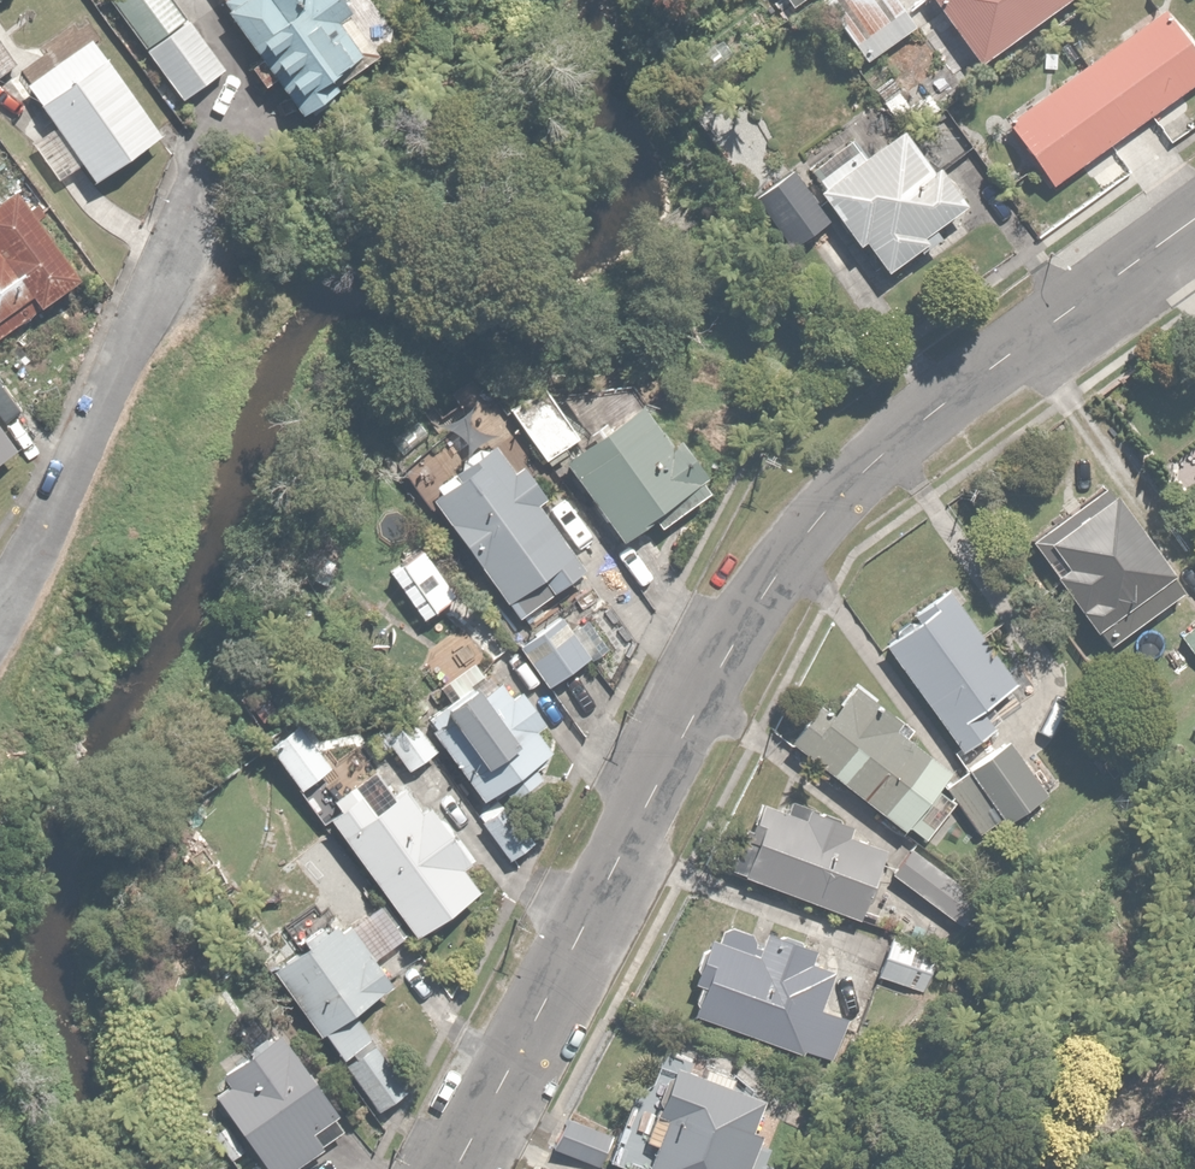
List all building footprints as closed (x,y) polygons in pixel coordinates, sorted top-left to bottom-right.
[(171,0),(110,0),(179,96),(220,67),(171,0)] [(345,0),(224,0),(229,7),(223,11),(297,117),(333,91),(326,81),(376,46),(345,0)] [(902,0),(833,0),(826,5),(861,53),(913,14),(902,0)] [(978,61),(1065,0),(936,0),(978,61)] [(1162,8),(1007,120),(1054,184),(1194,82),(1194,53),(1162,8)] [(160,135),(92,39),(27,84),(56,126),(33,142),(57,177),(77,163),(91,184),(160,135)] [(853,135),(811,167),(825,185),(818,190),(860,244),(863,242),(885,271),(936,232),(934,229),(964,205),(935,167),(932,169),(902,130),(869,156),(853,135)] [(793,169),(754,197),(789,244),(827,215),(793,169)] [(19,190),(15,185),(0,198),(0,314),(30,290),(44,307),(86,271),(19,190)] [(579,433),(551,397),(517,423),(545,459),(579,433)] [(651,401),(634,413),(592,442),(564,460),(619,541),(706,482),(651,401)] [(0,424),(0,460),(18,446),(0,424)] [(500,443),(428,500),(513,612),(578,564),(535,507),(543,500),(500,443)] [(1179,589),(1107,486),(1031,539),(1103,643),(1179,589)] [(567,493),(549,509),(575,540),(593,524),(567,493)] [(911,611),(916,619),(885,640),(956,746),(996,719),(984,702),(1012,683),(948,587),(911,611)] [(557,614),(518,643),(547,683),(586,654),(557,614)] [(1179,634),(1194,659),(1194,624),(1179,634)] [(493,673),(442,712),(478,759),(462,772),(481,796),(500,781),(515,799),(559,764),(535,732),(547,723),(524,693),(514,700),(493,673)] [(818,701),(789,739),(905,828),(955,762),(852,683),(830,711),(818,701)] [(434,750),(407,712),(404,708),(367,735),(379,751),(390,743),(408,769),(434,750)] [(297,723),(266,746),(297,789),(328,767),(297,723)] [(1007,742),(946,785),(981,835),(1042,792),(1007,742)] [(336,812),(329,817),(414,938),(480,891),(464,868),(471,863),(428,801),(418,808),(403,786),(389,796),(371,770),(328,801),(336,812)] [(508,803),(481,821),(505,857),(532,839),(508,803)] [(848,824),(792,805),(788,816),(763,807),(757,824),(746,820),(730,867),(861,912),(882,850),(843,837),(848,824)] [(909,847),(891,872),(959,922),(977,897),(909,847)] [(405,936),(380,904),(345,932),(337,922),(275,971),(342,1056),(368,1036),(351,1013),(392,981),(375,959),(405,936)] [(770,929),(761,956),(707,935),(691,980),(704,984),(694,1013),(806,1051),(810,1038),(824,1043),(833,1014),(817,1008),(829,973),(808,966),(816,944),(770,929)] [(943,950),(886,936),(876,977),(933,990),(943,950)] [(344,1126),(278,1031),(216,1075),(224,1086),(215,1093),(268,1168),(285,1168),(284,1168),(344,1126)] [(406,1089),(374,1041),(345,1061),(377,1109),(406,1089)] [(611,1160),(633,1168),(741,1168),(769,1100),(662,1058),(652,1083),(643,1079),(611,1160)] [(610,1133),(570,1117),(558,1149),(598,1164),(610,1133)]
